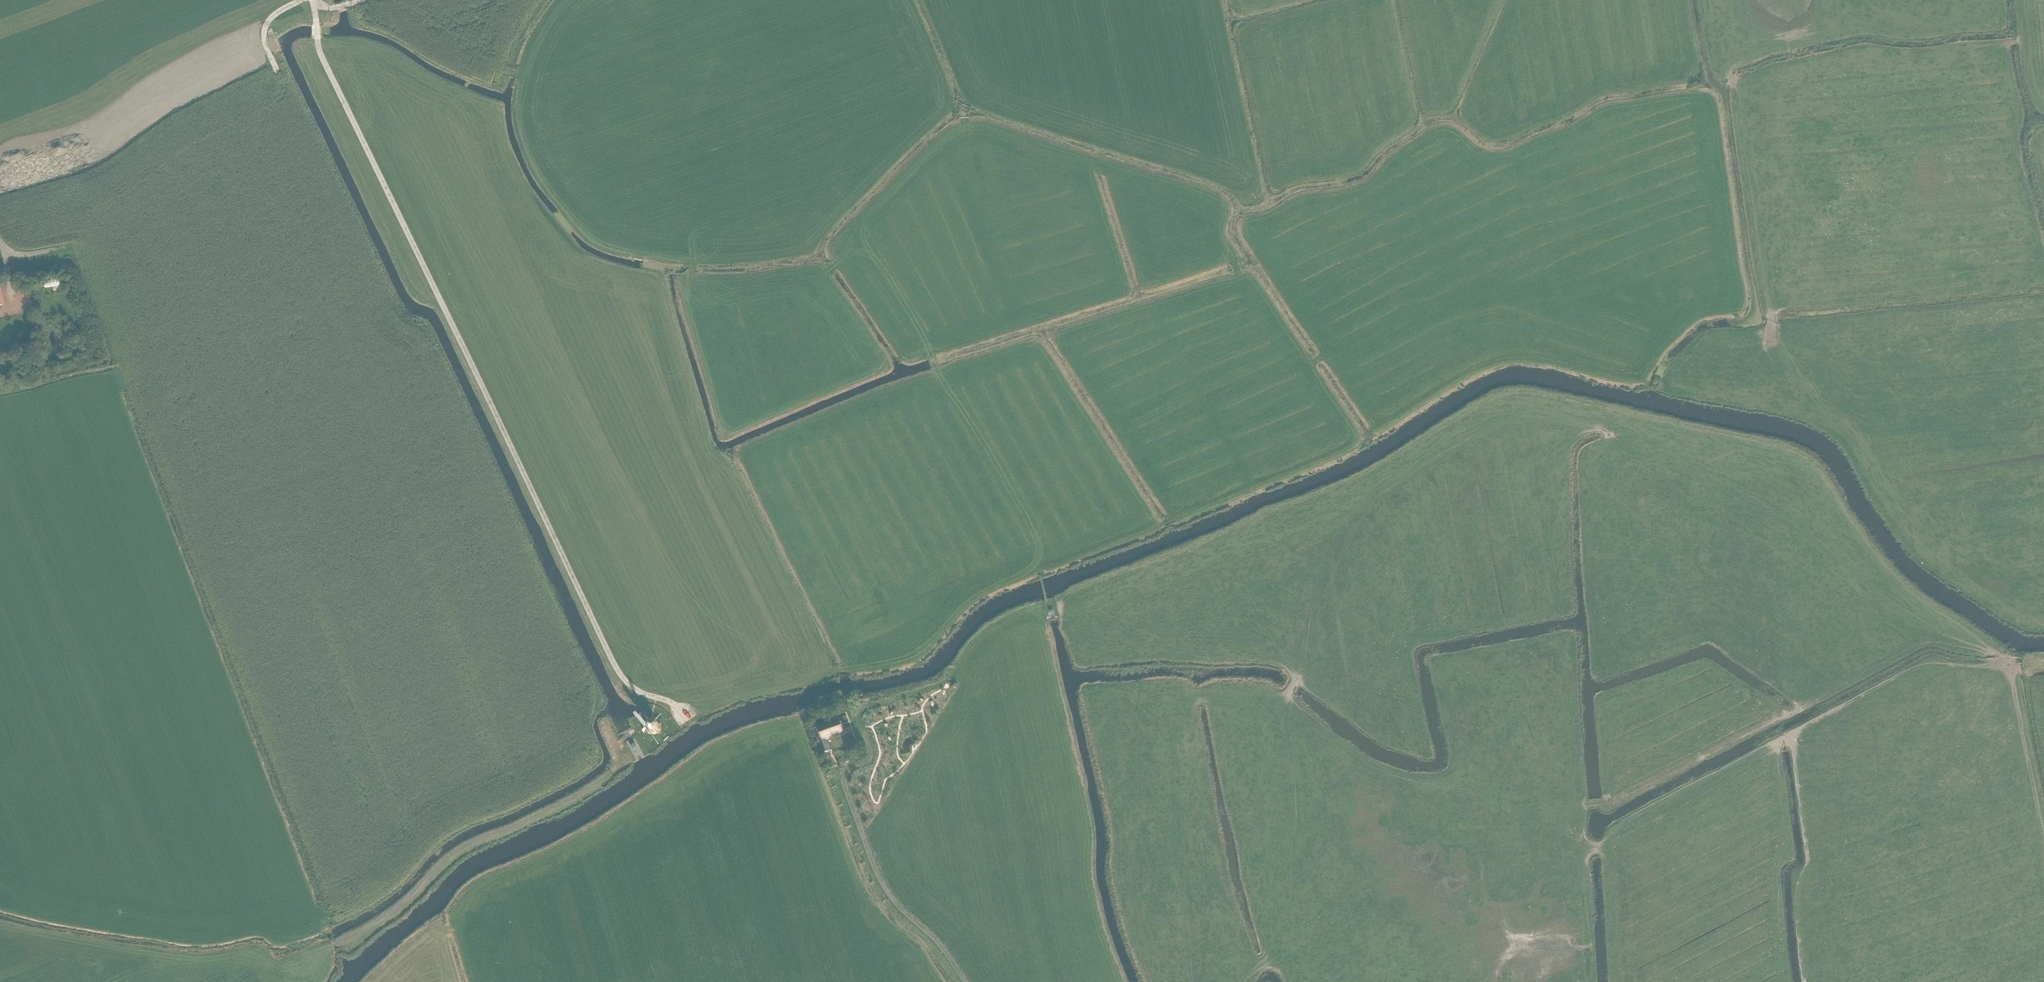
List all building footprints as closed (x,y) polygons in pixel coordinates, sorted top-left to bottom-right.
[(60,279),(44,282),(45,288),(61,285),(60,279)] [(645,728),(649,732),(656,733),(661,729),(662,723),(658,718),(650,717),(646,722),(645,728)] [(841,728),(844,727),(842,720),(839,721),(838,720),(813,729),(822,753),(830,750),(826,739),(843,733),(841,728)]
